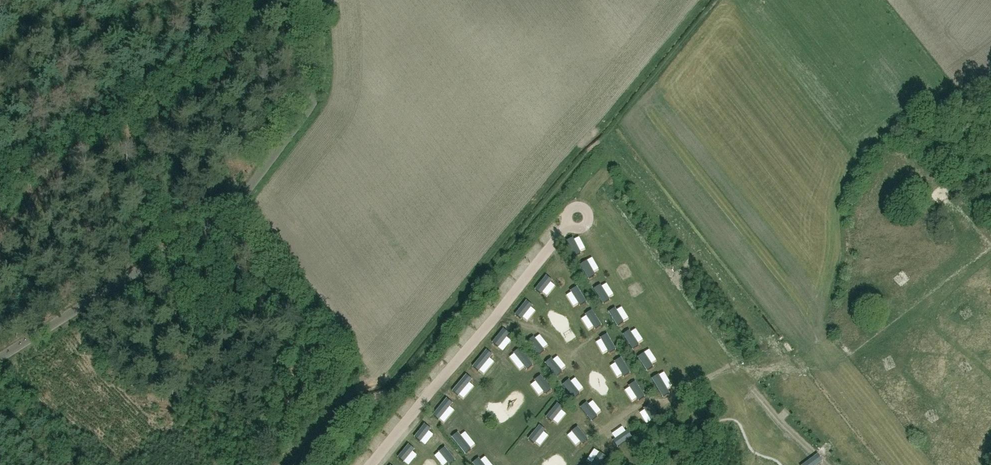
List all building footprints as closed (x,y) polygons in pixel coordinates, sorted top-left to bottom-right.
[(472,324),(477,327),(483,319),(478,316),(472,324)] [(510,338),(503,344),(511,353),(518,346),(510,338)] [(525,371),(532,366),(527,357),(519,362),(525,371)] [(441,382),(445,375),(435,369),(430,377),(441,382)] [(538,372),(531,377),(538,386),(545,380),(538,372)] [(542,392),(548,400),(556,394),(549,386),(542,392)] [(495,402),(504,396),(497,387),(489,393),(495,402)] [(460,430),(454,436),(462,445),(468,439),(460,430)] [(577,454),(585,448),(577,434),(568,439),(577,454)] [(448,463),(459,454),(453,447),(442,456),(448,463)] [(475,460),(481,455),(473,447),(468,452),(475,460)]
